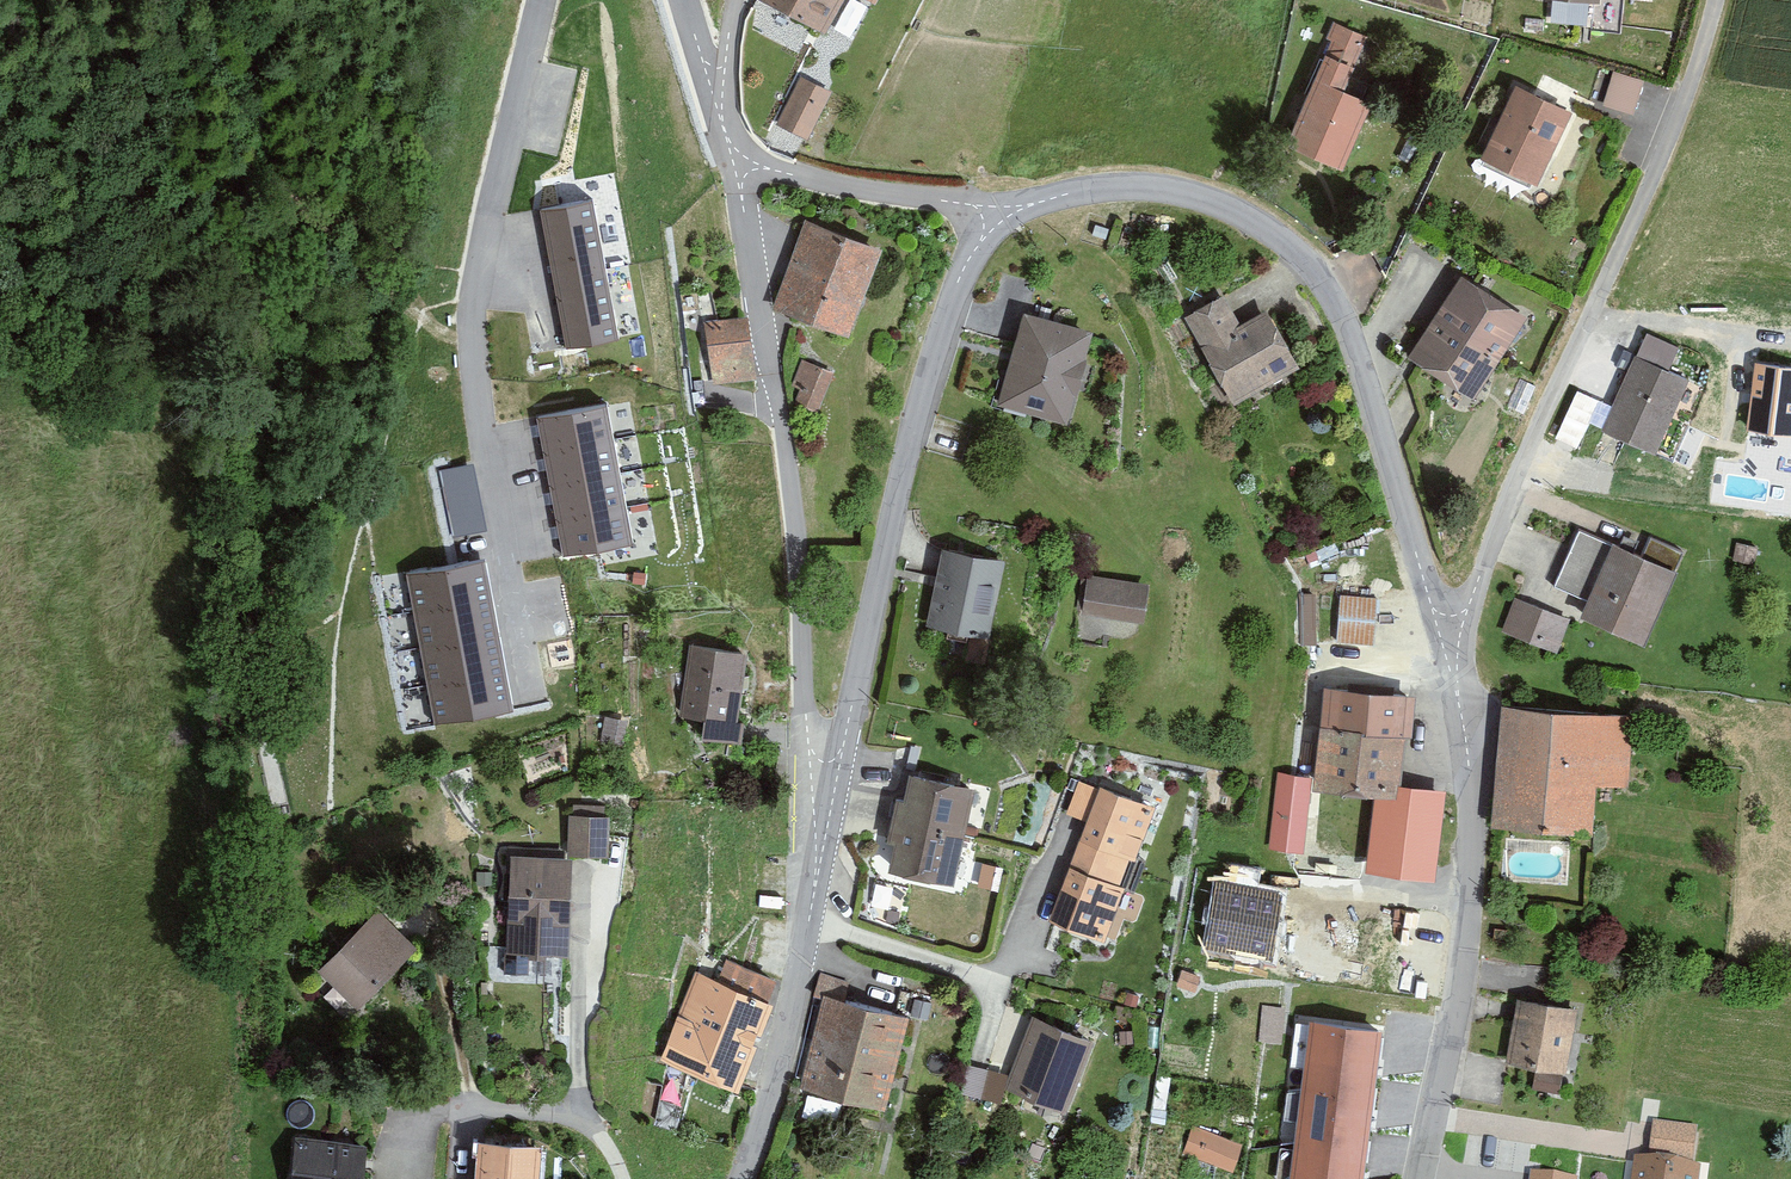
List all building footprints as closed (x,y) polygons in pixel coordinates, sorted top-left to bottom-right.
[(823,31),(841,0),(764,0),(823,31)] [(1367,33),(1337,19),(1284,139),(1340,164),(1369,97),(1344,86),(1367,33)] [(1645,77),(1613,67),(1603,99),(1634,109),(1645,77)] [(834,91),(800,75),(776,124),(810,140),(834,91)] [(1570,112),(1514,87),(1482,157),(1537,183),(1570,112)] [(592,200),(540,210),(554,279),(606,269),(592,200)] [(879,250),(809,224),(776,308),(846,335),(879,250)] [(554,279),(567,347),(619,337),(606,269),(554,279)] [(1528,317),(1461,275),(1434,316),(1502,359),(1528,317)] [(1227,299),(1189,319),(1235,403),(1298,369),(1266,310),(1240,324),(1227,299)] [(1091,329),(1023,310),(997,405),(1064,424),(1091,329)] [(743,311),(703,317),(712,382),(752,377),(743,311)] [(1434,316),(1409,356),(1477,399),(1502,359),(1434,316)] [(1638,356),(1633,354),(1598,431),(1653,456),(1688,380),(1669,371),(1679,348),(1649,334),(1638,356)] [(1696,374),(1702,355),(1681,349),(1675,367),(1696,374)] [(834,369),(804,356),(786,395),(816,408),(834,369)] [(1755,364),(1746,430),(1790,435),(1790,368),(1755,364)] [(1557,434),(1580,444),(1600,396),(1578,387),(1557,434)] [(605,404),(537,417),(545,455),(612,442),(605,404)] [(612,442),(545,455),(551,490),(619,477),(612,442)] [(438,467),(454,533),(488,525),(473,458),(438,467)] [(619,477),(551,490),(558,523),(625,510),(619,477)] [(625,510),(558,523),(563,555),(631,542),(625,510)] [(1613,547),(1580,533),(1557,585),(1584,597),(1575,617),(1645,648),(1679,571),(1615,543),(1613,547)] [(1004,561),(940,549),(926,624),(990,636),(1004,561)] [(484,561),(409,574),(417,614),(491,601),(484,561)] [(1147,584),(1086,576),(1081,614),(1142,622),(1147,584)] [(1379,590),(1340,587),(1336,641),(1375,644),(1379,590)] [(1570,620),(1516,596),(1501,630),(1556,653),(1570,620)] [(491,601),(417,614),(423,649),(498,636),(491,601)] [(498,636),(423,649),(431,686),(504,671),(498,636)] [(745,654),(691,646),(681,715),(705,718),(702,739),(741,744),(745,720),(736,719),(745,654)] [(504,671),(431,686),(438,722),(511,708),(504,671)] [(1417,696),(1324,686),(1312,787),(1376,795),(1396,797),(1398,785),(1404,735),(1413,736),(1417,696)] [(1626,712),(1500,702),(1490,822),(1591,830),(1595,780),(1620,782),(1626,712)] [(627,714),(604,712),(602,738),(625,739),(627,714)] [(974,788),(909,774),(903,800),(896,799),(891,818),(964,834),(974,788)] [(1135,861),(1156,806),(1100,785),(1099,788),(1079,780),(1066,813),(1087,821),(1074,853),(1124,873),(1130,859),(1135,861)] [(1307,786),(1278,784),(1275,836),(1304,838),(1307,786)] [(1396,797),(1376,795),(1367,871),(1435,879),(1446,791),(1398,785),(1396,797)] [(608,817),(569,815),(568,855),(606,856),(608,817)] [(889,871),(953,885),(964,834),(891,818),(887,841),(895,843),(889,871)] [(1124,873),(1074,853),(1047,921),(1104,942),(1125,887),(1120,885),(1124,873)] [(573,857),(510,855),(505,973),(528,974),(529,955),(569,956),(573,857)] [(1284,891),(1217,879),(1205,948),(1272,960),(1284,891)] [(378,909),(318,969),(358,1008),(418,948),(378,909)] [(717,982),(695,974),(661,1061),(736,1090),(778,983),(725,963),(717,982)] [(907,1017),(824,996),(800,1088),(883,1109),(907,1017)] [(1578,1009),(1519,998),(1507,1063),(1566,1074),(1578,1009)] [(1094,1042),(1032,1018),(1005,1087),(1066,1111),(1094,1042)] [(1383,1031),(1311,1021),(1301,1089),(1376,1079),(1383,1031)] [(1376,1079),(1301,1089),(1295,1143),(1370,1130),(1376,1079)] [(1194,1120),(1182,1149),(1236,1171),(1248,1141),(1194,1120)] [(1632,1157),(1629,1178),(1699,1178),(1700,1168),(1694,1167),(1699,1126),(1651,1120),(1646,1159),(1632,1157)] [(1290,1178),(1363,1178),(1370,1130),(1295,1143),(1290,1178)] [(294,1138),(291,1178),(364,1178),(367,1144),(294,1138)] [(478,1141),(476,1178),(539,1178),(541,1145),(478,1141)]
